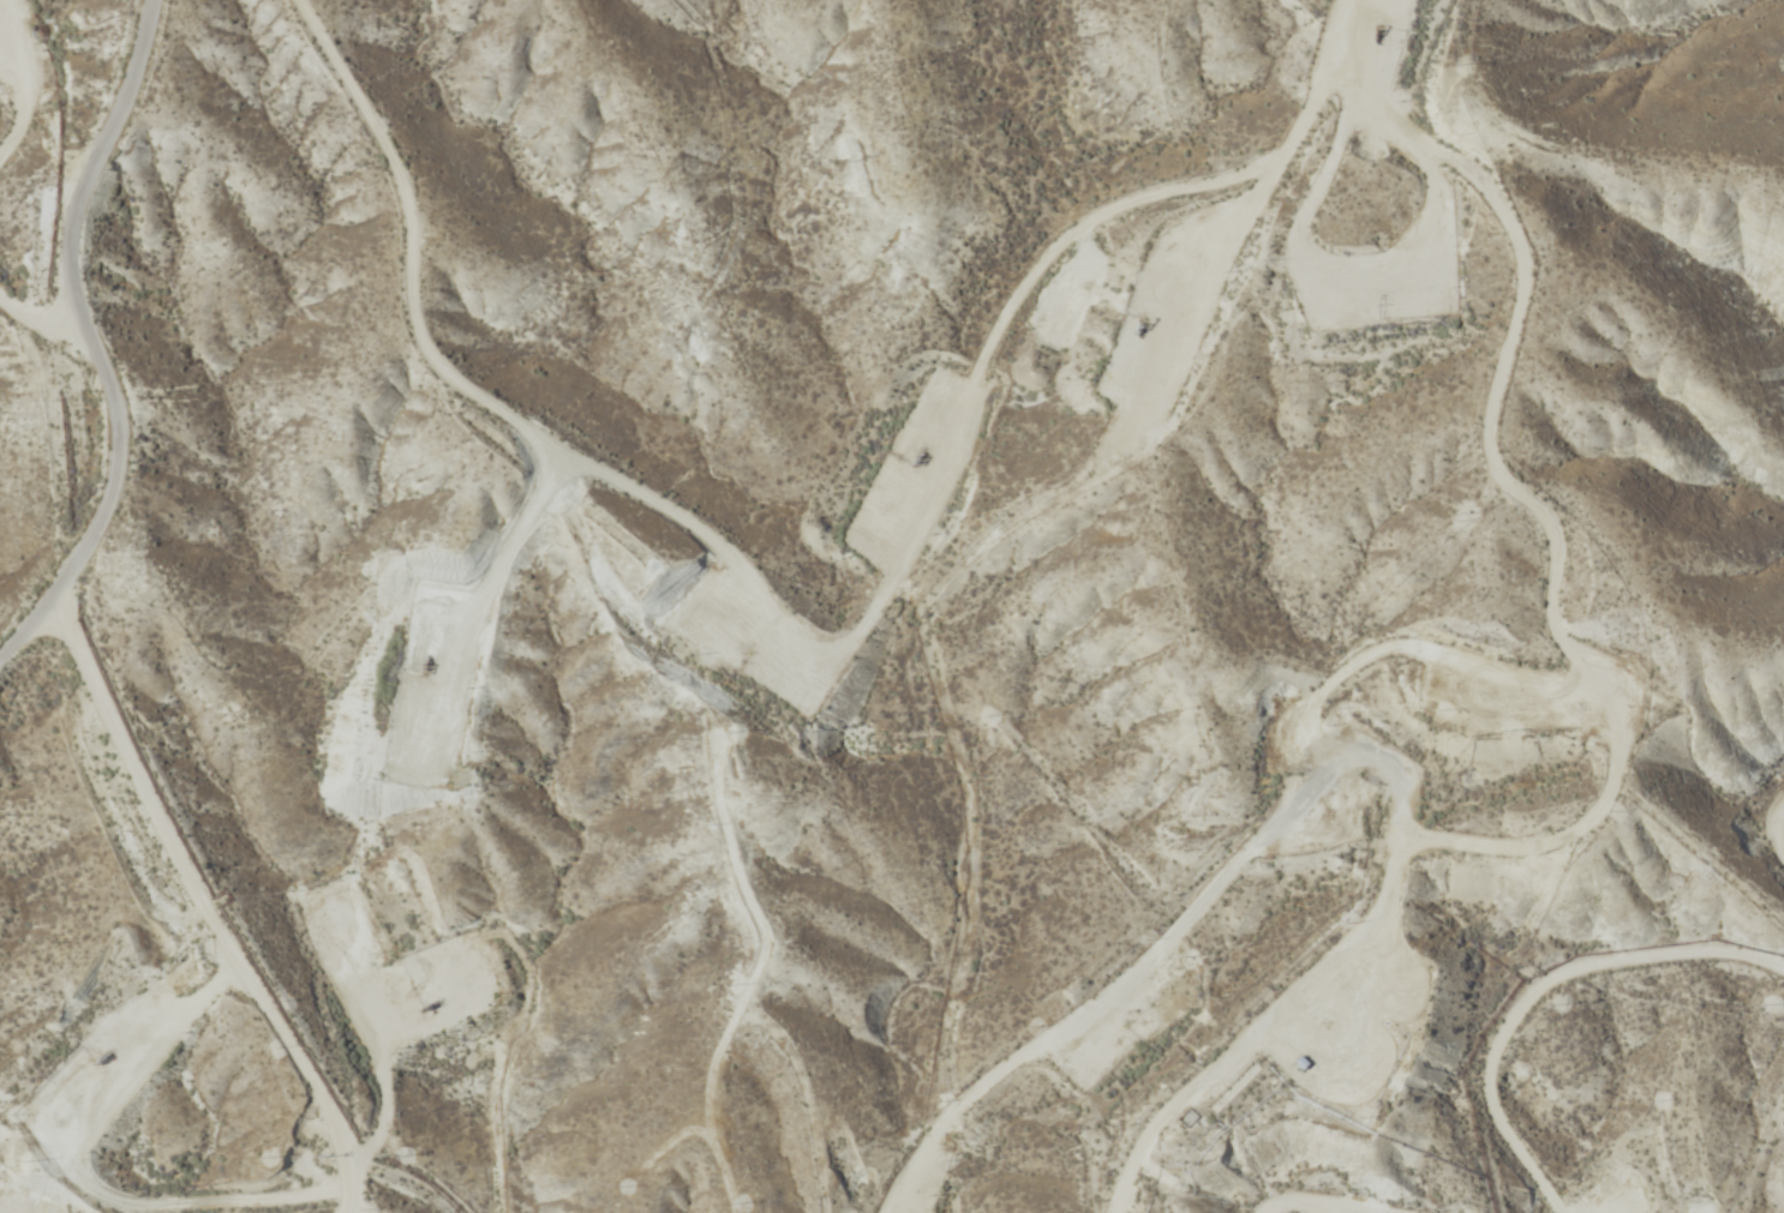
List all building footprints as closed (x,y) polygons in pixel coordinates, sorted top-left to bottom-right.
[(1095,1156),(1106,1145),(1096,1135),(1085,1145),(1095,1156)]
